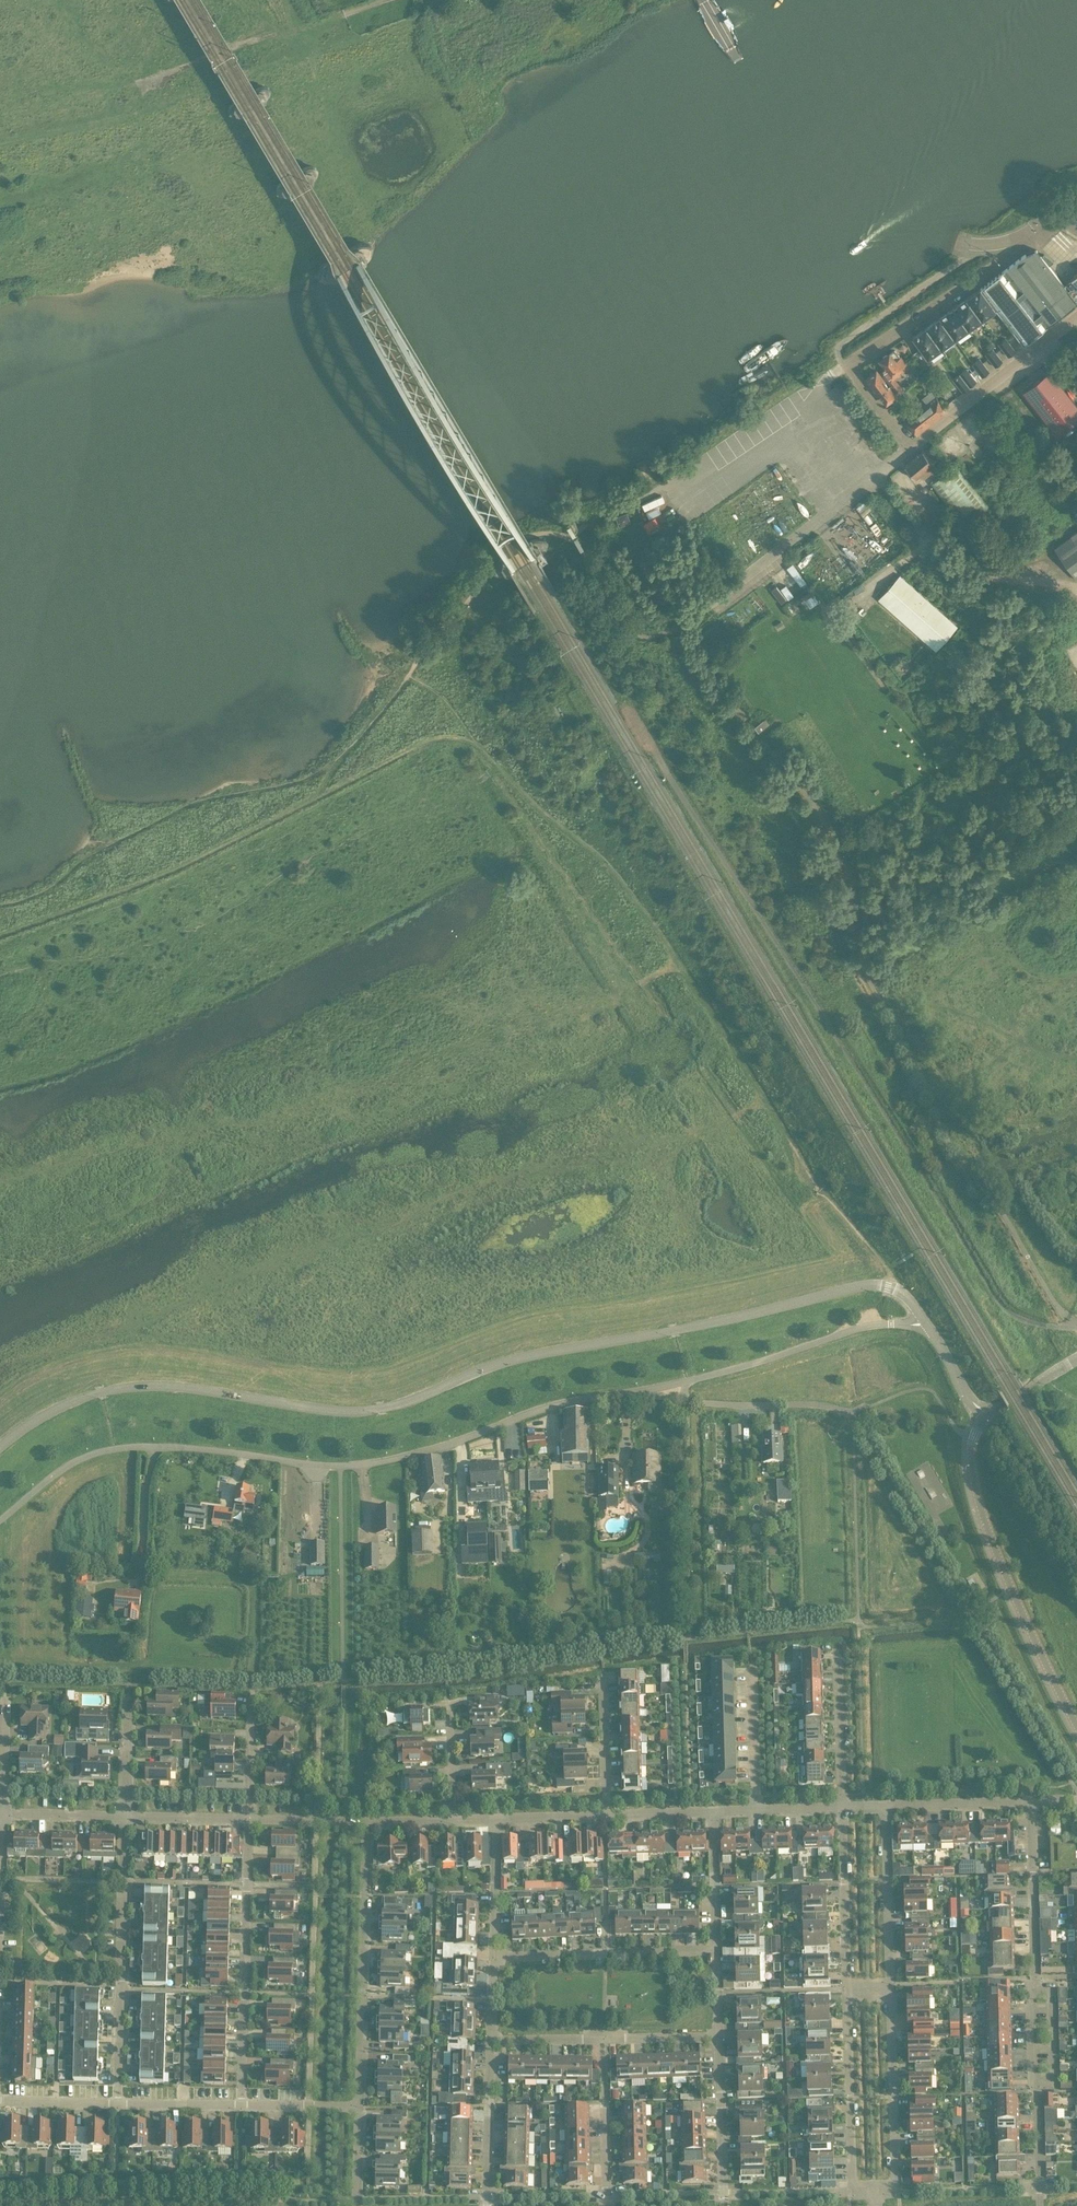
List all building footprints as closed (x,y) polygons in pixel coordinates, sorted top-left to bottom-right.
[(1048,325),(1076,302),(1076,301),(1064,284),(1049,264),(1054,261),(1045,254),(1042,257),(1037,250),(1023,254),(1004,269),(1048,325)] [(981,288),(980,288),(995,309),(996,308),(1024,344),(1048,325),(1004,269),(981,288)] [(1064,284),(1076,301),(1076,272),(1064,284)] [(980,288),(966,298),(982,320),(996,310),(980,288)] [(982,320),(966,298),(953,307),(968,329),(982,320)] [(953,307),(940,317),(955,339),(968,329),(953,307)] [(940,317),(926,326),(942,348),(955,339),(940,317)] [(942,348),(926,326),(912,336),(928,358),(942,348)] [(1005,337),(998,343),(1008,356),(1015,350),(1005,337)] [(993,347),(985,353),(995,366),(1002,360),(993,347)] [(874,371),(867,377),(887,402),(896,395),(903,388),(895,377),(900,373),(899,371),(903,367),(902,366),(906,363),(894,349),(881,359),(884,364),(883,365),(885,368),(877,375),(874,371)] [(980,357),(972,363),(982,376),(990,370),(980,357)] [(967,367),(953,378),(962,391),(977,380),(967,367)] [(1024,390),(1057,433),(1076,417),(1076,404),(1050,370),(1024,390)] [(936,395),(905,419),(917,434),(944,412),(936,395)] [(923,450),(905,465),(915,478),(921,474),(924,478),(932,471),(935,475),(940,471),(934,464),(923,450)] [(953,464),(930,482),(965,526),(988,508),(953,464)] [(649,512),(663,499),(659,494),(645,507),(649,512)] [(659,506),(645,516),(654,531),(669,522),(659,506)] [(563,526),(563,527),(563,528),(564,528),(564,529),(565,530),(565,531),(566,532),(567,532),(568,532),(570,532),(571,532),(571,531),(572,531),(573,530),(574,529),(574,528),(574,527),(574,526),(574,525),(573,524),(573,523),(572,522),(571,522),(570,521),(569,521),(568,521),(567,522),(566,522),(565,523),(564,524),(564,525),(563,526)] [(1062,541),(1076,561),(1076,530),(1062,541)] [(792,562),(787,566),(799,581),(801,584),(806,581),(804,578),(792,562)] [(900,574),(878,598),(936,650),(958,625),(900,574)] [(782,602),(794,594),(787,583),(780,588),(778,584),(772,588),(782,602)] [(861,583),(854,589),(857,593),(864,587),(861,583)] [(814,593),(806,598),(811,606),(819,601),(814,593)] [(766,718),(755,725),(759,731),(770,723),(766,718)] [(564,1419),(561,1419),(562,1464),(562,1465),(588,1464),(588,1453),(587,1413),(564,1413),(564,1419)] [(743,1442),(742,1425),(732,1425),(732,1443),(743,1442)] [(779,1447),(779,1435),(763,1435),(764,1447),(762,1447),(763,1463),(781,1462),(781,1447),(779,1447)] [(545,1436),(526,1437),(527,1450),(535,1450),(535,1454),(546,1454),(545,1436)] [(641,1468),(633,1468),(633,1484),(648,1484),(648,1488),(648,1489),(649,1490),(649,1491),(650,1492),(650,1493),(651,1493),(652,1494),(653,1494),(654,1494),(655,1494),(656,1494),(657,1493),(658,1493),(658,1492),(659,1491),(659,1490),(659,1489),(660,1488),(659,1456),(657,1456),(656,1455),(655,1454),(654,1453),(653,1452),(652,1452),(651,1452),(650,1452),(648,1452),(647,1452),(646,1453),(645,1453),(644,1454),(644,1455),(643,1456),(640,1456),(641,1468)] [(441,1458),(422,1460),(424,1476),(425,1482),(427,1494),(433,1493),(445,1492),(441,1458)] [(484,1464),(486,1503),(500,1502),(500,1501),(500,1496),(505,1496),(505,1495),(504,1478),(500,1478),(499,1463),(484,1464)] [(486,1503),(484,1464),(470,1465),(471,1480),(467,1480),(467,1481),(469,1503),(468,1503),(468,1504),(486,1503)] [(618,1468),(598,1467),(598,1512),(607,1512),(606,1498),(619,1497),(618,1468)] [(548,1471),(529,1472),(529,1494),(549,1493),(548,1471)] [(791,1481),(777,1482),(778,1502),(792,1502),(791,1481)] [(235,1502),(234,1510),(233,1513),(237,1513),(237,1510),(247,1512),(247,1509),(253,1510),(256,1496),(249,1495),(251,1489),(238,1487),(235,1502)] [(176,1505),(175,1517),(185,1518),(184,1523),(194,1524),(196,1506),(176,1505)] [(233,1513),(234,1510),(215,1508),(213,1520),(214,1520),(213,1525),(218,1526),(219,1521),(232,1523),(233,1513)] [(378,1525),(376,1525),(376,1534),(396,1534),(396,1509),(378,1509),(378,1525)] [(467,1548),(462,1548),(462,1565),(488,1564),(487,1526),(467,1527),(467,1548)] [(431,1534),(413,1534),(413,1557),(431,1556),(431,1534)] [(500,1535),(489,1535),(490,1563),(502,1563),(500,1535)] [(324,1543),(311,1544),(311,1565),(324,1565),(324,1543)] [(247,1546),(240,1555),(253,1564),(259,1555),(247,1546)] [(365,1547),(365,1569),(379,1569),(378,1547),(365,1547)] [(636,1561),(661,1560),(661,1552),(636,1553),(636,1561)] [(77,1580),(76,1589),(86,1590),(87,1581),(77,1580)] [(116,1593),(115,1604),(116,1604),(115,1610),(124,1611),(123,1622),(139,1623),(139,1615),(140,1615),(141,1593),(127,1592),(127,1594),(116,1593)] [(92,1606),(92,1599),(76,1598),(75,1617),(91,1618),(92,1611),(94,1612),(94,1606),(92,1606)] [(802,1672),(822,1672),(822,1660),(812,1660),(812,1653),(802,1653),(802,1672)] [(732,1675),(732,1661),(712,1662),(713,1675),(732,1675)] [(822,1672),(802,1672),(803,1684),(822,1684),(822,1672)] [(619,1685),(639,1685),(638,1673),(619,1673),(619,1685)] [(732,1675),(713,1675),(713,1687),(733,1687),(732,1675)] [(823,1696),(822,1684),(803,1684),(803,1696),(823,1696)] [(639,1685),(619,1685),(619,1697),(639,1697),(639,1685)] [(507,1688),(507,1697),(524,1696),(524,1687),(507,1688)] [(733,1687),(713,1687),(713,1699),(733,1698),(733,1687)] [(561,1713),(585,1713),(585,1699),(567,1699),(567,1693),(552,1693),(552,1707),(561,1707),(561,1713)] [(149,1702),(148,1716),(173,1716),(173,1709),(179,1709),(179,1694),(163,1694),(162,1702),(149,1702)] [(205,1695),(205,1709),(212,1709),(212,1718),(236,1718),(236,1703),(225,1703),(225,1696),(205,1695)] [(486,1703),(470,1704),(471,1721),(498,1720),(497,1704),(502,1704),(501,1696),(486,1697),(486,1703)] [(823,1707),(823,1696),(803,1696),(803,1708),(823,1707)] [(297,1705),(300,1705),(303,1701),(297,1697),(293,1703),(297,1705)] [(639,1697),(619,1697),(620,1709),(640,1708),(639,1697)] [(733,1698),(713,1699),(714,1711),(733,1710),(733,1698)] [(411,1713),(404,1713),(404,1726),(411,1726),(411,1732),(424,1732),(424,1725),(430,1725),(430,1712),(423,1713),(423,1706),(410,1706),(411,1713)] [(823,1719),(823,1707),(803,1708),(803,1720),(823,1719)] [(22,1708),(22,1726),(31,1727),(30,1740),(46,1741),(46,1727),(48,1727),(49,1708),(22,1708)] [(77,1729),(76,1740),(90,1741),(90,1740),(94,1740),(94,1741),(109,1741),(110,1730),(107,1730),(108,1711),(99,1711),(99,1709),(82,1708),(81,1729),(77,1729)] [(640,1708),(620,1709),(620,1721),(640,1720),(640,1708)] [(733,1710),(714,1711),(714,1722),(734,1722),(733,1710)] [(585,1713),(561,1713),(561,1719),(552,1720),(553,1734),(568,1733),(568,1727),(585,1726),(585,1713)] [(824,1731),(823,1719),(803,1720),(804,1732),(824,1731)] [(268,1727),(268,1743),(274,1743),(277,1745),(277,1754),(292,1754),(292,1746),(294,1747),(295,1728),(288,1728),(288,1720),(273,1720),(272,1727),(268,1727)] [(640,1720),(620,1721),(621,1732),(640,1732),(640,1720)] [(734,1722),(714,1722),(714,1734),(734,1734),(734,1722)] [(148,1734),(148,1748),(172,1748),(172,1741),(176,1741),(176,1726),(162,1726),(161,1734),(148,1734)] [(473,1739),(471,1741),(472,1755),(474,1756),(495,1756),(494,1740),(501,1740),(501,1730),(481,1731),(481,1739),(473,1739)] [(666,1731),(660,1731),(660,1743),(667,1743),(671,1743),(671,1731),(666,1731)] [(824,1743),(824,1731),(804,1732),(804,1743),(824,1743)] [(641,1744),(640,1732),(621,1732),(621,1744),(641,1744)] [(734,1734),(714,1734),(715,1746),(734,1746),(734,1734)] [(217,1759),(233,1759),(233,1753),(235,1753),(235,1738),(211,1737),(210,1752),(217,1752),(217,1759)] [(64,1738),(54,1738),(54,1745),(63,1746),(64,1738)] [(418,1739),(398,1739),(398,1749),(404,1749),(404,1768),(411,1768),(411,1763),(431,1763),(431,1745),(418,1745),(418,1739)] [(824,1755),(824,1743),(804,1743),(804,1755),(824,1755)] [(65,1744),(65,1758),(80,1759),(80,1767),(86,1767),(85,1776),(108,1776),(108,1772),(110,1772),(110,1767),(109,1767),(109,1759),(99,1758),(96,1756),(97,1744),(65,1744)] [(641,1755),(641,1744),(621,1744),(621,1756),(641,1755)] [(564,1767),(587,1766),(586,1752),(571,1753),(571,1746),(556,1746),(556,1759),(564,1758),(564,1767)] [(734,1746),(715,1746),(715,1758),(735,1757),(734,1746)] [(21,1755),(21,1772),(43,1773),(43,1767),(45,1767),(49,1764),(49,1747),(35,1747),(34,1755),(21,1755)] [(53,1747),(53,1759),(62,1759),(62,1747),(53,1747)] [(526,1763),(526,1755),(519,1755),(512,1755),(512,1763),(526,1763)] [(641,1767),(641,1755),(621,1756),(622,1768),(641,1767)] [(824,1755),(804,1755),(805,1767),(825,1766),(824,1755)] [(735,1757),(715,1758),(715,1770),(735,1769),(735,1757)] [(147,1766),(147,1780),(171,1781),(171,1773),(177,1773),(177,1758),(161,1758),(161,1766),(147,1766)] [(233,1759),(217,1759),(217,1760),(216,1760),(215,1773),(216,1773),(216,1780),(199,1779),(199,1788),(217,1789),(217,1781),(233,1781),(233,1773),(234,1773),(235,1760),(233,1760),(233,1759)] [(267,1770),(266,1785),(290,1786),(290,1779),(301,1779),(302,1763),(276,1762),(276,1771),(267,1770)] [(487,1772),(472,1773),(473,1794),(483,1794),(483,1789),(496,1789),(495,1779),(504,1778),(504,1764),(486,1765),(487,1772)] [(587,1766),(564,1767),(565,1775),(557,1776),(557,1788),(572,1788),(572,1780),(587,1780),(587,1766)] [(805,1767),(805,1768),(798,1768),(799,1787),(825,1786),(825,1766),(805,1767)] [(641,1767),(622,1768),(622,1780),(642,1779),(641,1767)] [(735,1769),(715,1770),(716,1783),(735,1783),(735,1769)] [(416,1770),(403,1770),(403,1777),(410,1777),(410,1793),(432,1792),(432,1776),(416,1777),(416,1770)] [(642,1779),(622,1780),(622,1792),(642,1791),(642,1779)] [(1061,1835),(1061,1820),(1051,1821),(1052,1836),(1061,1835)] [(995,1843),(995,1823),(974,1824),(975,1844),(995,1843)] [(1011,1823),(995,1823),(995,1843),(996,1843),(996,1848),(1002,1847),(1002,1843),(1007,1843),(1007,1857),(1015,1856),(1014,1831),(1011,1831),(1011,1823)] [(974,1824),(953,1825),(954,1844),(975,1844),(974,1824)] [(940,1836),(933,1836),(933,1845),(934,1845),(934,1851),(941,1851),(941,1845),(954,1844),(953,1825),(939,1825),(940,1836)] [(913,1846),(912,1826),(896,1827),(896,1834),(892,1835),(893,1852),(899,1852),(899,1846),(913,1846)] [(926,1826),(912,1826),(913,1846),(933,1845),(933,1836),(927,1837),(926,1826)] [(818,1849),(818,1829),(804,1830),(804,1841),(797,1841),(798,1850),(798,1854),(805,1853),(805,1849),(818,1849)] [(834,1829),(818,1829),(818,1849),(832,1848),(832,1837),(834,1837),(834,1829)] [(276,1855),(300,1856),(300,1845),(296,1845),(296,1831),(284,1830),(284,1834),(273,1833),(273,1848),(277,1848),(276,1855)] [(798,1850),(797,1841),(791,1841),(791,1830),(776,1831),(777,1850),(798,1850)] [(756,1842),(750,1843),(749,1831),(735,1832),(735,1852),(749,1851),(749,1855),(756,1855),(756,1842)] [(777,1850),(776,1831),(762,1831),(755,1831),(756,1842),(756,1855),(764,1855),(764,1851),(777,1850)] [(27,1858),(27,1832),(20,1832),(20,1835),(15,1835),(8,1835),(8,1857),(27,1858)] [(35,1832),(27,1832),(27,1858),(45,1858),(46,1836),(40,1836),(35,1835),(35,1832)] [(735,1852),(735,1832),(721,1832),(722,1852),(735,1852)] [(46,1836),(45,1858),(65,1859),(65,1852),(65,1833),(58,1833),(58,1836),(53,1836),(46,1836)] [(73,1833),(65,1833),(65,1852),(77,1853),(77,1852),(84,1852),(84,1837),(78,1837),(73,1836),(73,1833)] [(677,1834),(670,1834),(671,1854),(691,1853),(691,1833),(677,1834)] [(691,1833),(691,1853),(706,1853),(706,1852),(709,1852),(708,1841),(705,1841),(705,1833),(691,1833)] [(84,1852),(84,1858),(103,1858),(103,1834),(96,1834),(96,1837),(91,1837),(84,1837),(84,1852)] [(103,1834),(103,1858),(117,1859),(117,1851),(115,1851),(116,1838),(111,1837),(111,1834),(103,1834)] [(664,1834),(650,1835),(650,1854),(671,1854),(670,1834),(664,1834)] [(154,1857),(155,1835),(136,1835),(136,1861),(143,1861),(143,1857),(154,1857)] [(155,1835),(154,1857),(165,1858),(166,1836),(155,1835)] [(650,1854),(650,1835),(636,1835),(636,1846),(630,1846),(630,1859),(637,1859),(637,1855),(650,1854)] [(177,1836),(166,1836),(165,1858),(177,1858),(177,1836)] [(188,1836),(177,1836),(177,1858),(188,1858),(188,1836)] [(199,1837),(188,1836),(188,1858),(199,1858),(199,1837)] [(630,1859),(630,1846),(623,1847),(623,1836),(608,1836),(609,1856),(623,1855),(623,1859),(630,1859)] [(199,1837),(199,1858),(210,1859),(211,1837),(199,1837)] [(222,1837),(211,1837),(210,1859),(222,1859),(222,1837)] [(222,1837),(222,1859),(234,1859),(243,1860),(243,1855),(240,1855),(241,1838),(222,1837)] [(583,1859),(582,1837),(569,1837),(569,1843),(563,1843),(563,1863),(571,1862),(571,1859),(583,1859)] [(582,1837),(583,1859),(595,1858),(595,1862),(603,1861),(602,1842),(595,1842),(595,1837),(582,1837)] [(482,1838),(467,1838),(468,1864),(482,1863),(482,1868),(490,1867),(490,1854),(482,1854),(482,1838)] [(543,1860),(543,1838),(530,1839),(530,1845),(523,1845),(524,1864),(531,1864),(531,1860),(543,1860)] [(556,1838),(543,1838),(543,1860),(556,1860),(556,1863),(563,1863),(563,1843),(556,1844),(556,1838)] [(456,1839),(441,1839),(442,1864),(456,1864),(456,1869),(464,1868),(463,1848),(456,1848),(456,1839)] [(524,1864),(523,1845),(516,1845),(516,1839),(503,1840),(504,1861),(516,1861),(516,1864),(524,1864)] [(434,1849),(428,1849),(428,1840),(413,1840),(414,1865),(428,1865),(428,1869),(436,1869),(435,1847),(434,1847),(434,1849)] [(384,1844),(379,1844),(379,1865),(399,1865),(399,1859),(405,1858),(405,1844),(398,1844),(398,1841),(383,1841),(384,1844)] [(300,1856),(276,1855),(276,1862),(272,1862),(272,1877),(283,1877),(283,1880),(295,1880),(295,1866),(299,1866),(300,1856)] [(959,1867),(959,1875),(975,1875),(975,1871),(975,1862),(961,1862),(959,1867)] [(975,1871),(975,1875),(984,1875),(984,1866),(980,1866),(980,1862),(975,1862),(975,1871)] [(1009,1862),(996,1862),(996,1874),(1010,1874),(1009,1862)] [(794,1867),(794,1881),(805,1880),(805,1867),(794,1867)] [(921,1869),(913,1868),(914,1876),(934,1876),(934,1867),(921,1867),(921,1869)] [(943,1867),(934,1867),(934,1876),(943,1876),(943,1867)] [(914,1876),(913,1868),(900,1869),(900,1877),(914,1876)] [(638,1874),(630,1874),(630,1887),(638,1887),(638,1874)] [(1068,1876),(1069,1888),(1064,1888),(1064,1896),(1074,1896),(1076,1896),(1076,1876),(1068,1876)] [(1013,1897),(1015,1897),(1015,1889),(1009,1890),(1009,1878),(985,1878),(985,1891),(986,1891),(986,1898),(989,1898),(1013,1897)] [(905,1900),(926,1900),(926,1888),(929,1888),(929,1880),(910,1880),(910,1888),(904,1888),(905,1900)] [(803,1902),(824,1902),(824,1892),(828,1892),(828,1885),(815,1885),(815,1890),(803,1891),(803,1902)] [(146,1887),(145,1898),(169,1899),(170,1888),(146,1887)] [(736,1904),(757,1904),(757,1889),(759,1888),(759,1887),(732,1887),(732,1894),(736,1894),(736,1904)] [(209,1901),(230,1902),(231,1890),(206,1889),(205,1901),(209,1901)] [(271,1898),(271,1913),(273,1913),(273,1918),(275,1920),(282,1921),(283,1919),(283,1916),(294,1917),(294,1902),(298,1902),(299,1891),(275,1891),(275,1898),(271,1898)] [(455,1917),(479,1918),(479,1904),(466,1903),(466,1897),(452,1896),(452,1904),(455,1904),(455,1917)] [(1040,1908),(1050,1908),(1052,1908),(1051,1896),(1039,1896),(1039,1908),(1040,1908)] [(1074,1896),(1067,1896),(1067,1908),(1074,1907),(1076,1907),(1076,1896),(1074,1896)] [(1013,1909),(1013,1897),(989,1898),(989,1910),(1013,1909)] [(169,1913),(169,1899),(145,1898),(145,1905),(141,1905),(141,1912),(169,1913)] [(383,1924),(406,1925),(407,1908),(412,1908),(413,1901),(399,1900),(399,1898),(384,1898),(384,1899),(384,1907),(383,1907),(383,1924)] [(926,1900),(905,1900),(905,1913),(911,1913),(911,1920),(930,1919),(930,1912),(927,1912),(926,1900)] [(209,1901),(208,1912),(230,1913),(230,1902),(209,1901)] [(824,1902),(803,1902),(804,1918),(802,1918),(802,1920),(829,1919),(829,1912),(825,1912),(824,1902)] [(757,1904),(736,1904),(736,1914),(732,1915),(733,1921),(760,1921),(760,1919),(757,1919),(757,1904)] [(630,1935),(629,1911),(616,1912),(616,1908),(609,1908),(609,1922),(615,1922),(615,1935),(630,1935)] [(1050,1913),(1050,1908),(1040,1908),(1040,1920),(1052,1919),(1052,1913),(1050,1913)] [(594,1912),(580,1913),(582,1937),(596,1936),(595,1923),(602,1922),(601,1909),(594,1909),(594,1912)] [(1014,1921),(1013,1909),(989,1910),(989,1921),(1014,1921)] [(643,1911),(629,1911),(630,1935),(643,1935),(643,1911)] [(657,1935),(657,1911),(643,1911),(643,1935),(657,1935)] [(671,1911),(657,1911),(657,1935),(671,1935),(671,1911)] [(685,1935),(685,1911),(671,1911),(671,1935),(685,1935)] [(699,1911),(685,1911),(685,1935),(699,1935),(699,1911)] [(145,1919),(145,1926),(169,1927),(169,1913),(141,1912),(140,1919),(145,1919)] [(208,1912),(208,1923),(230,1924),(230,1913),(208,1912)] [(582,1937),(580,1913),(567,1914),(568,1938),(582,1937)] [(568,1938),(567,1914),(553,1915),(554,1938),(568,1938)] [(539,1915),(525,1916),(527,1940),(540,1939),(539,1915)] [(554,1938),(553,1915),(539,1915),(540,1939),(554,1938)] [(527,1940),(525,1916),(511,1917),(512,1941),(527,1940)] [(455,1917),(455,1931),(478,1932),(479,1918),(455,1917)] [(829,1919),(802,1920),(802,1921),(804,1921),(804,1937),(825,1936),(825,1926),(829,1926),(829,1919)] [(930,1919),(911,1920),(911,1927),(905,1927),(906,1940),(927,1939),(927,1927),(930,1927),(930,1919)] [(1051,1932),(1051,1920),(1040,1920),(1040,1932),(1048,1932),(1051,1932)] [(760,1921),(733,1921),(733,1928),(737,1928),(737,1938),(758,1938),(758,1931),(760,1931),(762,1930),(763,1928),(763,1923),(762,1921),(760,1921)] [(1014,1933),(1014,1921),(989,1921),(990,1933),(1014,1933)] [(208,1923),(208,1934),(230,1935),(230,1924),(208,1923)] [(406,1925),(383,1924),(382,1942),(406,1943),(406,1925)] [(270,1932),(270,1946),(281,1947),(281,1950),(293,1950),(293,1947),(299,1947),(300,1933),(298,1933),(298,1925),(274,1925),(274,1932),(270,1932)] [(145,1926),(144,1936),(168,1937),(169,1927),(145,1926)] [(478,1932),(455,1931),(454,1945),(451,1945),(443,1945),(443,1952),(465,1952),(465,1946),(478,1946),(478,1932)] [(1040,1944),(1051,1943),(1051,1936),(1048,1936),(1048,1932),(1040,1932),(1040,1944)] [(1014,1944),(1014,1933),(990,1933),(990,1945),(1014,1944)] [(208,1934),(207,1946),(229,1946),(230,1935),(208,1934)] [(144,1936),(144,1947),(168,1948),(168,1937),(144,1936)] [(825,1936),(804,1937),(805,1952),(802,1952),(803,1954),(830,1953),(829,1946),(826,1946),(825,1936)] [(780,1937),(771,1937),(771,1955),(780,1955),(780,1937)] [(758,1938),(737,1938),(737,1949),(733,1949),(734,1956),(761,1955),(761,1953),(758,1953),(758,1938)] [(928,1951),(927,1939),(906,1940),(906,1953),(912,1952),(912,1959),(931,1959),(931,1951),(928,1951)] [(1051,1943),(1040,1944),(1040,1955),(1048,1955),(1048,1950),(1051,1950),(1051,1943)] [(1014,1944),(990,1945),(990,1957),(1015,1956),(1014,1944)] [(229,1946),(207,1946),(207,1957),(229,1957),(229,1946)] [(382,1952),(382,1970),(405,1970),(406,1953),(411,1953),(411,1946),(396,1946),(396,1952),(382,1952)] [(139,1961),(168,1961),(168,1948),(144,1947),(144,1954),(140,1953),(139,1961)] [(443,1952),(437,1951),(437,1955),(443,1956),(443,1959),(454,1959),(454,1972),(477,1973),(478,1959),(464,1958),(465,1952),(443,1952)] [(830,1953),(803,1954),(803,1955),(805,1955),(805,1971),(826,1970),(826,1960),(830,1960),(830,1953)] [(761,1957),(761,1955),(734,1956),(734,1963),(738,1963),(738,1972),(759,1972),(758,1957),(761,1957)] [(1015,1956),(990,1957),(991,1969),(988,1969),(988,1976),(1004,1976),(1003,1969),(1015,1968),(1015,1956)] [(229,1957),(207,1957),(207,1968),(229,1968),(229,1957)] [(269,1966),(269,1980),(280,1981),(280,1984),(292,1984),(292,1970),(297,1970),(297,1959),(274,1958),(273,1966),(269,1966)] [(944,1958),(945,1967),(957,1967),(957,1958),(944,1958)] [(931,1959),(912,1959),(912,1966),(906,1966),(907,1980),(928,1979),(928,1966),(931,1966),(931,1959)] [(167,1975),(168,1961),(139,1961),(139,1968),(143,1968),(143,1974),(167,1975)] [(229,1968),(207,1968),(207,1980),(211,1980),(211,1987),(228,1987),(229,1968)] [(405,1970),(382,1970),(381,1987),(395,1988),(395,1994),(410,1995),(410,1987),(405,1987),(405,1970)] [(826,1970),(805,1971),(806,1986),(803,1986),(803,1988),(831,1987),(830,1980),(827,1980),(826,1970)] [(477,1973),(454,1972),(453,1986),(450,1986),(450,1993),(463,1993),(464,1987),(477,1987),(477,1973)] [(759,1972),(738,1972),(738,1983),(734,1983),(734,1990),(762,1989),(762,1987),(759,1987),(759,1972)] [(167,1975),(143,1974),(143,1985),(167,1986),(167,1975)] [(986,2002),(1010,2001),(1010,1989),(1009,1989),(1009,1982),(983,1983),(983,1990),(986,1990),(986,2002)] [(15,1998),(34,1999),(34,1987),(18,1986),(18,1991),(15,1991),(15,1998)] [(76,2004),(100,2005),(100,1998),(104,1998),(105,1991),(76,1990),(76,2004)] [(908,2011),(929,2010),(929,1998),(932,1998),(932,1990),(913,1991),(913,1998),(907,1998),(908,2011)] [(806,2011),(827,2011),(827,2001),(831,2001),(831,1994),(799,1994),(799,2000),(801,2001),(806,2001),(806,2011)] [(739,2013),(760,2012),(760,1995),(735,1996),(735,2003),(739,2003),(739,2013)] [(143,1996),(142,2007),(166,2007),(167,1996),(143,1996)] [(34,1999),(15,1998),(15,2006),(18,2006),(18,2010),(34,2011),(34,1999)] [(206,2004),(205,2016),(227,2017),(228,1998),(210,1998),(210,2004),(206,2004)] [(268,2007),(268,2021),(279,2022),(279,2025),(291,2025),(291,2011),(295,2011),(296,2000),(273,1999),(272,2007),(268,2007)] [(377,2024),(404,2025),(404,2008),(415,2008),(415,2001),(395,2001),(394,2007),(381,2007),(380,2018),(377,2018),(377,2024)] [(1010,2001),(986,2002),(987,2014),(1011,2013),(1010,2001)] [(99,2015),(100,2005),(76,2004),(75,2015),(99,2015)] [(452,2025),(476,2026),(476,2012),(465,2012),(465,2005),(447,2004),(447,2012),(452,2012),(452,2025)] [(138,2020),(166,2021),(166,2007),(142,2007),(142,2013),(138,2013),(138,2020)] [(14,2015),(14,2022),(33,2022),(34,2011),(18,2010),(18,2015),(14,2015)] [(929,2010),(908,2011),(908,2024),(914,2024),(914,2031),(933,2030),(933,2023),(930,2023),(929,2010)] [(827,2011),(806,2011),(807,2027),(805,2027),(805,2028),(832,2028),(832,2021),(828,2021),(827,2011)] [(760,2012),(739,2013),(739,2023),(735,2023),(736,2030),(763,2029),(763,2028),(760,2028),(760,2012)] [(1011,2013),(987,2014),(987,2026),(1011,2025),(1011,2013)] [(99,2022),(99,2015),(75,2015),(75,2028),(103,2029),(104,2022),(99,2022)] [(227,2017),(205,2016),(205,2028),(227,2028),(227,2017)] [(142,2027),(142,2034),(166,2035),(166,2021),(138,2020),(137,2027),(142,2027)] [(33,2022),(14,2022),(14,2029),(17,2029),(17,2034),(33,2034),(33,2022)] [(404,2025),(377,2024),(377,2031),(380,2031),(380,2042),(393,2043),(393,2049),(409,2049),(409,2042),(403,2042),(404,2025)] [(448,2039),(448,2046),(462,2046),(462,2040),(475,2040),(476,2026),(452,2025),(452,2039),(448,2039)] [(1011,2025),(987,2026),(987,2037),(1011,2037),(1011,2025)] [(786,2028),(787,2045),(795,2044),(794,2027),(786,2028)] [(75,2042),(99,2043),(99,2036),(103,2037),(103,2029),(75,2028),(75,2042)] [(227,2028),(205,2028),(205,2039),(227,2039),(227,2028)] [(832,2028),(805,2028),(805,2030),(807,2030),(807,2045),(828,2045),(828,2035),(832,2035),(832,2028)] [(763,2031),(763,2029),(736,2030),(736,2037),(740,2037),(740,2047),(761,2047),(761,2031),(763,2031)] [(268,2037),(267,2052),(278,2052),(278,2055),(290,2056),(290,2041),(295,2041),(295,2030),(272,2030),(271,2037),(268,2037)] [(933,2030),(914,2031),(914,2037),(908,2038),(909,2050),(930,2050),(930,2038),(933,2038),(933,2030)] [(33,2034),(17,2034),(17,2038),(14,2038),(13,2046),(33,2046),(33,2034)] [(142,2034),(141,2044),(165,2045),(166,2035),(142,2034)] [(1011,2037),(987,2037),(987,2049),(1012,2048),(1011,2037)] [(205,2039),(205,2050),(226,2050),(227,2039),(205,2039)] [(98,2053),(99,2043),(75,2042),(74,2053),(98,2053)] [(165,2059),(165,2045),(141,2044),(141,2051),(137,2051),(137,2058),(165,2059)] [(828,2045),(807,2045),(808,2061),(805,2061),(805,2063),(814,2062),(833,2062),(832,2055),(829,2055),(828,2045)] [(33,2046),(13,2046),(13,2053),(17,2053),(16,2057),(32,2058),(33,2046)] [(462,2046),(448,2046),(448,2053),(451,2053),(451,2067),(475,2067),(475,2053),(462,2053),(462,2046)] [(761,2047),(740,2047),(740,2057),(736,2057),(736,2064),(754,2064),(754,2059),(761,2058),(761,2047)] [(1012,2060),(1012,2048),(987,2049),(988,2061),(1012,2060)] [(226,2050),(205,2050),(204,2061),(226,2062),(226,2050)] [(930,2050),(909,2050),(909,2063),(915,2063),(915,2070),(934,2069),(934,2062),(931,2062),(930,2050)] [(98,2060),(98,2053),(74,2053),(74,2067),(102,2067),(103,2060),(98,2060)] [(700,2053),(685,2054),(686,2077),(701,2077),(700,2053)] [(672,2054),(658,2055),(659,2079),(673,2078),(672,2054)] [(685,2054),(672,2054),(673,2078),(686,2077),(685,2054)] [(645,2079),(644,2055),(630,2056),(631,2080),(645,2079)] [(659,2079),(658,2055),(644,2055),(645,2079),(659,2079)] [(379,2062),(379,2080),(402,2080),(403,2063),(408,2063),(408,2056),(393,2056),(393,2062),(379,2062)] [(631,2080),(630,2056),(616,2057),(617,2070),(610,2070),(611,2084),(618,2084),(618,2080),(631,2080)] [(13,2062),(13,2069),(32,2070),(32,2058),(16,2057),(16,2062),(13,2062)] [(523,2081),(523,2057),(509,2057),(508,2080),(523,2081)] [(537,2057),(523,2057),(523,2081),(536,2081),(537,2057)] [(537,2057),(536,2081),(550,2081),(550,2057),(537,2057)] [(564,2057),(550,2057),(550,2081),(564,2081),(564,2057)] [(564,2057),(564,2081),(578,2081),(578,2057),(564,2057)] [(592,2057),(578,2057),(578,2081),(591,2081),(591,2084),(598,2085),(599,2071),(592,2071),(592,2057)] [(141,2066),(141,2072),(165,2073),(165,2059),(137,2058),(136,2065),(141,2066)] [(267,2068),(266,2082),(277,2082),(277,2086),(289,2086),(290,2072),(294,2072),(294,2061),(271,2060),(271,2068),(267,2068)] [(1012,2060),(988,2061),(988,2073),(1012,2072),(1012,2060)] [(204,2061),(204,2072),(226,2073),(226,2062),(204,2061)] [(833,2062),(814,2062),(814,2068),(808,2068),(808,2079),(829,2079),(829,2069),(833,2069),(833,2062)] [(754,2064),(736,2064),(737,2071),(740,2071),(741,2081),(762,2081),(762,2069),(754,2069),(754,2064)] [(102,2081),(102,2067),(74,2067),(74,2081),(102,2081)] [(475,2067),(451,2067),(451,2080),(474,2081),(475,2067)] [(32,2070),(13,2069),(13,2077),(16,2077),(16,2081),(32,2082),(32,2070)] [(934,2069),(915,2070),(915,2077),(909,2077),(910,2090),(915,2090),(915,2094),(926,2094),(926,2090),(931,2089),(931,2077),(934,2077),(934,2069)] [(165,2073),(141,2072),(140,2083),(164,2084),(165,2073)] [(226,2073),(204,2072),(204,2084),(225,2085),(226,2073)] [(1012,2072),(988,2073),(988,2084),(986,2085),(986,2092),(1011,2091),(1011,2084),(1013,2084),(1012,2072)] [(830,2089),(829,2079),(808,2079),(809,2091),(809,2096),(834,2096),(833,2089),(830,2089)] [(402,2080),(379,2080),(378,2097),(392,2098),(392,2104),(407,2105),(407,2097),(402,2097),(402,2080)] [(474,2081),(451,2080),(450,2094),(439,2094),(439,2104),(453,2104),(466,2104),(466,2095),(474,2095),(474,2081)] [(762,2081),(741,2081),(741,2091),(737,2091),(737,2098),(765,2098),(765,2096),(762,2096),(762,2081)] [(610,2092),(610,2101),(619,2101),(619,2091),(610,2092)] [(1052,2095),(1044,2095),(1044,2108),(1053,2108),(1052,2102),(1059,2102),(1059,2095),(1052,2095)] [(995,2109),(1019,2109),(1018,2097),(994,2097),(995,2109)] [(911,2119),(932,2119),(932,2107),(935,2107),(935,2099),(916,2099),(916,2106),(910,2107),(911,2119)] [(809,2124),(830,2124),(830,2114),(834,2114),(834,2100),(799,2101),(800,2105),(806,2105),(807,2109),(809,2109),(809,2124)] [(742,2126),(763,2126),(762,2102),(738,2102),(738,2116),(742,2116),(742,2126)] [(681,2117),(705,2116),(705,2104),(681,2104),(681,2117)] [(622,2118),(646,2117),(646,2105),(622,2105),(622,2118)] [(565,2119),(589,2118),(589,2106),(565,2107),(565,2119)] [(506,2108),(505,2120),(529,2121),(530,2108),(506,2108)] [(449,2121),(473,2122),(473,2109),(449,2109),(449,2121)] [(1019,2109),(995,2109),(995,2121),(1019,2121),(1019,2109)] [(1045,2120),(1057,2119),(1057,2110),(1044,2111),(1045,2120)] [(377,2135),(401,2135),(401,2118),(407,2118),(407,2111),(392,2111),(391,2117),(378,2117),(377,2135)] [(705,2128),(705,2116),(681,2117),(681,2128),(705,2128)] [(646,2117),(622,2118),(622,2129),(646,2129),(646,2117)] [(589,2118),(565,2119),(565,2131),(589,2130),(589,2118)] [(27,2149),(28,2127),(20,2127),(20,2119),(14,2119),(13,2122),(6,2122),(5,2130),(3,2129),(3,2145),(16,2145),(16,2149),(27,2149)] [(933,2131),(932,2119),(911,2119),(911,2132),(917,2132),(917,2139),(936,2138),(936,2131),(933,2131)] [(1058,2127),(1057,2119),(1045,2120),(1045,2132),(1053,2131),(1053,2127),(1058,2127)] [(28,2127),(27,2149),(38,2150),(38,2145),(51,2146),(52,2131),(49,2131),(50,2123),(42,2123),(42,2120),(35,2120),(35,2127),(28,2127)] [(505,2120),(505,2132),(529,2132),(529,2121),(505,2120)] [(81,2162),(82,2129),(75,2128),(75,2121),(68,2121),(68,2123),(60,2123),(60,2131),(58,2131),(57,2146),(71,2146),(71,2150),(70,2157),(75,2157),(75,2164),(81,2164),(81,2162)] [(82,2129),(81,2162),(86,2162),(86,2151),(93,2151),(93,2147),(106,2147),(106,2146),(106,2135),(106,2132),(104,2132),(104,2124),(96,2124),(96,2121),(90,2121),(90,2129),(82,2129)] [(473,2122),(449,2121),(448,2133),(472,2133),(473,2122)] [(1019,2132),(1019,2121),(995,2121),(995,2133),(1019,2132)] [(153,2152),(153,2130),(146,2130),(146,2122),(139,2122),(139,2125),(131,2125),(131,2133),(129,2133),(129,2148),(142,2148),(142,2152),(153,2152)] [(161,2130),(153,2130),(153,2152),(164,2152),(164,2148),(177,2148),(178,2133),(175,2133),(175,2125),(167,2125),(167,2123),(161,2123),(161,2130)] [(207,2153),(208,2131),(200,2130),(200,2123),(194,2123),(194,2125),(186,2125),(186,2133),(183,2133),(183,2148),(197,2148),(197,2153),(207,2153)] [(208,2131),(207,2153),(219,2153),(219,2149),(232,2149),(232,2134),(230,2134),(230,2126),(222,2126),(222,2123),(215,2123),(215,2131),(208,2131)] [(275,2153),(276,2131),(268,2131),(268,2123),(262,2123),(262,2126),(254,2126),(254,2134),(251,2134),(251,2137),(251,2147),(251,2149),(265,2149),(265,2153),(275,2153)] [(276,2131),(275,2153),(286,2153),(286,2149),(300,2149),(300,2134),(298,2134),(298,2126),(290,2126),(290,2124),(283,2124),(283,2131),(276,2131)] [(830,2124),(809,2124),(810,2140),(808,2140),(808,2141),(835,2141),(835,2134),(831,2134),(830,2124)] [(763,2126),(742,2126),(742,2136),(738,2136),(739,2143),(752,2143),(752,2138),(763,2137),(763,2126)] [(705,2140),(705,2128),(681,2128),(681,2140),(705,2140)] [(646,2141),(646,2129),(622,2129),(622,2141),(646,2141)] [(589,2142),(589,2130),(565,2131),(565,2142),(589,2142)] [(505,2132),(505,2144),(529,2144),(529,2132),(505,2132)] [(1019,2132),(995,2133),(996,2145),(1019,2144),(1019,2132)] [(472,2133),(448,2133),(448,2145),(472,2145),(472,2133)] [(401,2135),(377,2135),(377,2152),(400,2153),(401,2135)] [(936,2138),(917,2139),(917,2146),(911,2146),(912,2159),(917,2159),(933,2158),(933,2146),(936,2146),(936,2138)] [(705,2140),(681,2140),(682,2152),(706,2151),(705,2140)] [(647,2153),(646,2141),(622,2141),(622,2153),(647,2153)] [(835,2141),(808,2141),(808,2143),(810,2143),(810,2158),(831,2158),(831,2148),(835,2148),(835,2141)] [(589,2142),(565,2142),(566,2154),(590,2154),(589,2142)] [(752,2143),(739,2143),(739,2150),(743,2150),(743,2160),(764,2160),(764,2144),(766,2144),(766,2143),(752,2143)] [(1056,2155),(1056,2143),(1045,2143),(1045,2156),(1056,2155)] [(505,2144),(505,2155),(528,2156),(529,2144),(505,2144)] [(1019,2144),(996,2145),(996,2157),(1019,2156),(1020,2156),(1019,2144)] [(472,2145),(448,2145),(448,2156),(472,2157),(472,2145)] [(706,2151),(682,2152),(682,2164),(706,2163),(710,2163),(710,2160),(706,2160),(706,2151)] [(647,2164),(647,2153),(622,2153),(623,2165),(647,2164)] [(590,2166),(590,2165),(590,2154),(566,2154),(566,2166),(590,2166)] [(528,2156),(505,2155),(504,2167),(528,2168),(528,2167),(528,2156)] [(377,2162),(376,2180),(376,2187),(399,2187),(399,2181),(400,2181),(400,2164),(406,2164),(406,2156),(390,2156),(390,2163),(377,2162)] [(448,2156),(447,2168),(471,2169),(472,2157),(448,2156)] [(1019,2156),(996,2157),(996,2164),(996,2176),(1020,2176),(1020,2164),(1026,2164),(1025,2156),(1020,2156),(1019,2156)] [(831,2158),(810,2158),(811,2174),(808,2174),(809,2175),(817,2175),(817,2182),(836,2181),(836,2175),(836,2168),(832,2168),(831,2158)] [(917,2159),(918,2159),(918,2166),(912,2166),(912,2179),(921,2179),(921,2184),(934,2183),(933,2178),(934,2178),(934,2166),(937,2166),(937,2158),(933,2158),(917,2159)] [(764,2160),(743,2160),(743,2177),(740,2177),(740,2183),(753,2183),(753,2177),(767,2177),(767,2175),(764,2175),(764,2160)] [(682,2164),(679,2164),(679,2172),(682,2172),(682,2183),(706,2183),(706,2171),(710,2171),(710,2163),(706,2163),(682,2164)] [(623,2165),(619,2165),(619,2173),(623,2173),(623,2185),(647,2184),(647,2172),(650,2172),(649,2164),(647,2164),(623,2165)] [(566,2166),(563,2166),(563,2174),(566,2174),(566,2186),(590,2185),(590,2173),(594,2173),(594,2165),(590,2165),(590,2166),(566,2166)] [(504,2167),(500,2167),(500,2175),(504,2175),(504,2187),(528,2187),(528,2176),(531,2176),(531,2168),(528,2167),(528,2168),(504,2167)] [(447,2168),(445,2168),(445,2176),(447,2176),(447,2188),(471,2189),(471,2177),(475,2177),(475,2169),(471,2169),(447,2168)] [(962,2183),(962,2174),(954,2174),(955,2183),(962,2183)] [(421,2186),(408,2187),(408,2194),(422,2194),(421,2186)]
